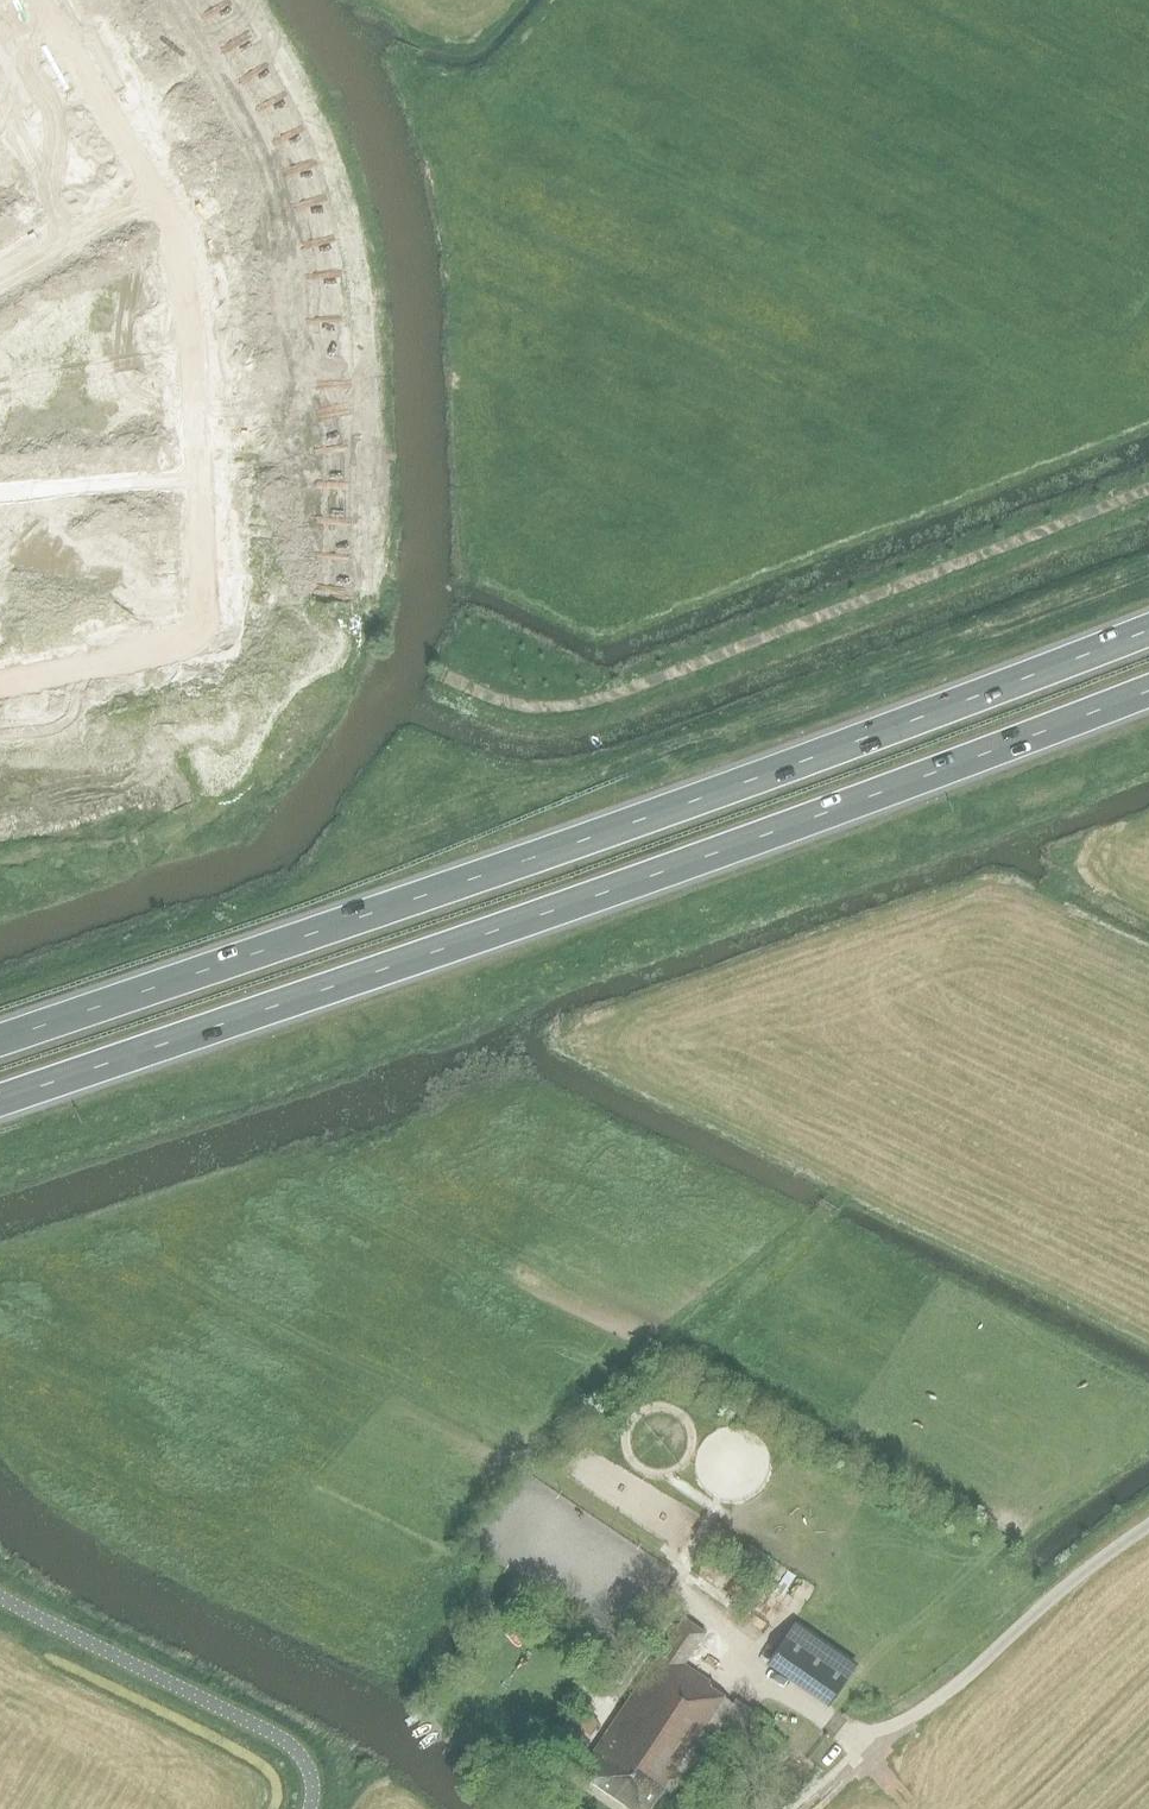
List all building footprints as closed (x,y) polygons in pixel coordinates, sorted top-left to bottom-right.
[(182,24),(224,0),(168,0),(182,24)] [(182,24),(197,50),(241,25),(227,0),(224,0),(182,24)] [(105,4),(84,16),(90,27),(111,15),(105,4)] [(111,15),(90,27),(96,37),(117,25),(111,15)] [(274,85),(231,110),(246,136),(289,111),(274,85)] [(162,104),(141,116),(147,126),(168,114),(162,104)] [(289,111),(246,136),(261,162),(304,137),(289,111)] [(168,114),(147,126),(153,137),(174,125),(168,114)] [(0,188),(0,199),(19,231),(42,217),(19,177),(0,188)] [(314,189),(264,205),(274,239),(309,228),(312,237),(326,232),(314,189)] [(19,231),(0,199),(0,242),(19,231)] [(216,202),(193,211),(198,222),(220,214),(216,202)] [(220,214),(198,222),(202,233),(224,225),(220,214)] [(331,271),(275,273),(276,301),(332,299),(331,271)] [(239,291),(217,292),(218,304),(239,303),(239,291)] [(277,327),(275,327),(275,328),(333,326),(332,299),(276,301),(277,327)] [(239,303),(218,304),(218,316),(240,315),(239,303)] [(333,326),(275,328),(276,355),(332,353),(331,327),(333,327),(333,326)] [(241,345),(220,346),(220,358),(241,357),(241,345)] [(332,353),(276,355),(277,383),(336,380),(336,379),(333,379),(332,353)] [(241,357),(220,358),(221,370),(242,369),(241,357)] [(336,380),(277,383),(277,384),(280,384),(281,409),(337,407),(336,380)] [(243,399),(222,400),(222,412),(244,411),(243,399)] [(337,407),(281,409),(282,438),(338,435),(337,407)] [(244,411),(222,412),(223,424),(244,423),(244,411)] [(284,494),(282,494),(282,495),(341,493),(339,464),(283,467),(284,494)] [(247,485),(226,486),(226,497),(248,497),(247,485)] [(341,493),(282,495),(283,522),(340,520),(338,494),(341,494),(341,493)] [(248,497),(226,497),(227,509),(248,508),(248,497)] [(340,520),(283,522),(284,549),(343,547),(343,546),(341,546),(340,520)] [(69,524),(41,529),(52,582),(53,582),(52,576),(63,574),(65,580),(79,577),(69,524)] [(41,529),(15,534),(25,588),(26,587),(25,581),(37,579),(38,585),(52,582),(41,529)] [(0,537),(0,586),(10,584),(12,590),(25,588),(15,534),(0,537)] [(249,539),(228,540),(228,552),(250,551),(249,539)] [(343,547),(284,549),(284,550),(287,550),(288,577),(344,575),(343,547)] [(250,551),(228,552),(229,563),(250,563),(250,551)] [(73,627),(61,629),(65,650),(77,648),(73,627)] [(46,632),(35,634),(39,655),(50,653),(46,632)] [(35,634),(23,637),(27,658),(39,655),(35,634)] [(152,706),(129,713),(146,762),(187,747),(180,727),(166,732),(157,707),(152,708),(152,706)] [(111,751),(97,756),(104,776),(118,771),(120,779),(148,770),(146,762),(129,713),(106,721),(107,724),(102,725),(111,751)] [(54,725),(31,733),(48,781),(89,767),(83,747),(69,751),(60,726),(55,727),(54,725)] [(0,775),(9,803),(51,789),(48,781),(31,733),(9,740),(10,743),(5,745),(13,770),(0,775)] [(732,1704),(706,1686),(709,1682),(684,1664),(704,1633),(684,1619),(578,1774),(629,1808),(648,1808),(662,1789),(672,1795),(723,1720),(733,1705),(732,1704)] [(836,1651),(808,1691),(826,1704),(854,1664),(836,1651)] [(732,1704),(733,1705),(723,1720),(740,1732),(753,1713),(734,1700),(732,1704)] [(576,1708),(568,1721),(590,1735),(599,1722),(576,1708)]
